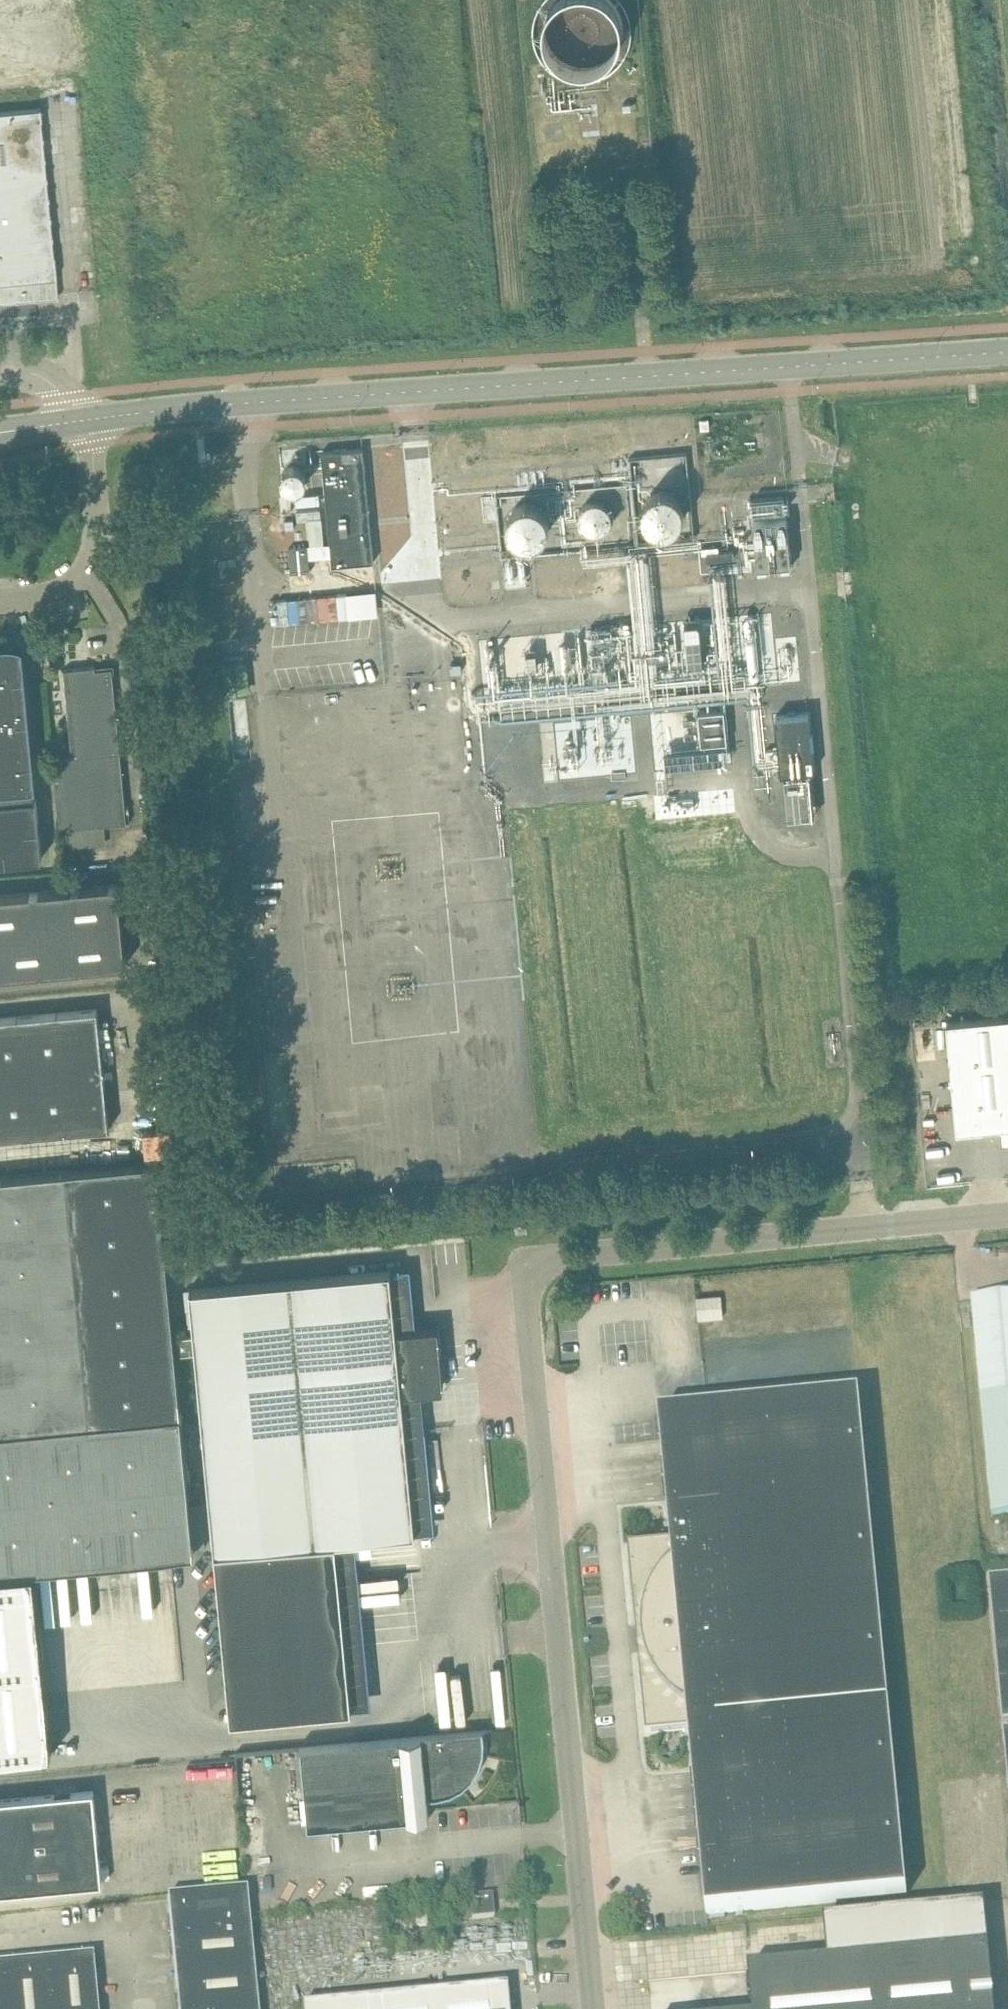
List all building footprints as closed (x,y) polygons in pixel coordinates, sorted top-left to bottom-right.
[(621,24),(620,18),(618,11),(615,5),(611,0),(562,0),(558,5),(555,11),(553,18),(553,24),(553,29),(555,35),(558,42),(563,48),(568,52),(573,55),(577,56),(585,58),(592,57),(598,56),(606,52),(611,48),(615,42),(618,37),(620,30),(621,24)] [(58,297),(40,107),(0,111),(0,303),(58,297)] [(362,449),(321,452),(328,526),(331,566),(373,562),(362,449)] [(306,466),(306,465),(306,461),(303,457),(299,455),(295,454),(291,455),(287,458),(285,462),(285,466),(286,470),(289,473),(293,475),(297,476),(301,474),(304,472),(306,469),(306,466)] [(686,509),(685,503),(682,498),(676,494),(671,493),(665,494),(660,497),(656,502),(655,509),(656,513),(659,519),(664,523),(671,525),(677,523),(682,520),(685,516),(686,509)] [(291,512),(289,494),(279,494),(281,513),(291,512)] [(552,513),(550,506),(547,501),(542,498),(539,497),(536,497),(530,498),(524,502),(521,508),(520,513),(521,517),(524,523),(529,527),(534,528),(540,528),(546,525),(548,523),(550,519),(552,513)] [(613,513),(612,507),(610,503),(608,501),(605,499),(602,497),(596,497),(590,499),(586,502),(583,508),(582,513),(584,520),(587,524),(590,526),(593,528),(599,528),(605,526),(610,523),(612,518),(613,513)] [(791,574),(785,514),(753,517),(759,577),(791,574)] [(378,588),(311,597),(314,618),(381,610),(378,588)] [(33,787),(36,787),(23,646),(12,643),(1,643),(0,644),(0,862),(41,858),(36,799),(34,799),(33,787)] [(52,758),(54,778),(59,829),(130,822),(129,815),(126,815),(114,688),(112,668),(95,670),(95,667),(64,670),(72,756),(52,758)] [(726,743),(722,709),(696,712),(700,746),(726,743)] [(808,714),(775,717),(779,773),(813,770),(808,714)] [(126,963),(118,885),(0,896),(0,976),(126,963)] [(378,1013),(403,1013),(403,977),(377,977),(378,1013)] [(100,1008),(0,1017),(0,1139),(111,1128),(100,1008)] [(985,1018),(946,1022),(957,1131),(1000,1127),(1002,1145),(1007,1144),(1007,1016),(985,1018)] [(175,1354),(196,1351),(195,1333),(174,1335),(157,1163),(0,1177),(0,1572),(32,1569),(194,1553),(175,1354)] [(196,1351),(231,1721),(352,1709),(339,1578),(320,1580),(316,1542),(415,1533),(402,1394),(437,1390),(436,1383),(444,1382),(444,1381),(443,1381),(440,1348),(441,1348),(440,1347),(439,1338),(440,1338),(440,1337),(439,1337),(438,1327),(396,1331),(390,1270),(191,1289),(191,1288),(190,1288),(195,1333),(196,1351)] [(1007,1515),(1007,1293),(971,1296),(992,1516),(1007,1515)] [(724,1295),(699,1295),(700,1318),(725,1317),(724,1295)] [(706,1913),(915,1893),(864,1448),(859,1396),(658,1415),(670,1539),(627,1543),(646,1732),(689,1728),(706,1913)] [(50,1755),(32,1569),(0,1572),(0,1760),(50,1755)] [(988,1575),(995,1647),(1007,1646),(1007,1573),(988,1575)] [(995,1647),(1002,1719),(1007,1719),(1007,1646),(995,1647)] [(301,1747),(306,1808),(308,1828),(408,1819),(408,1821),(409,1821),(409,1818),(428,1817),(428,1819),(429,1819),(427,1797),(437,1796),(437,1798),(438,1798),(438,1797),(450,1794),(462,1788),(472,1778),(479,1767),(482,1755),(483,1742),(484,1742),(483,1730),(463,1731),(301,1747)] [(102,1883),(93,1791),(0,1800),(0,1892),(102,1883)] [(174,1976),(254,1969),(247,1890),(167,1897),(174,1976)] [(494,1916),(492,1893),(470,1896),(472,1918),(494,1916)] [(416,1912),(417,1925),(427,1924),(426,1911),(416,1912)] [(768,1967),(749,1969),(752,2008),(994,2008),(988,1946),(768,1967)] [(92,1956),(47,1960),(51,2008),(97,2008),(92,1956)] [(1,1965),(5,2008),(51,2008),(47,1960),(1,1965)] [(174,1976),(178,2008),(254,2008),(258,2008),(254,1969),(174,1976)] [(506,1987),(301,2007),(302,2008),(508,2008),(506,1987)]
